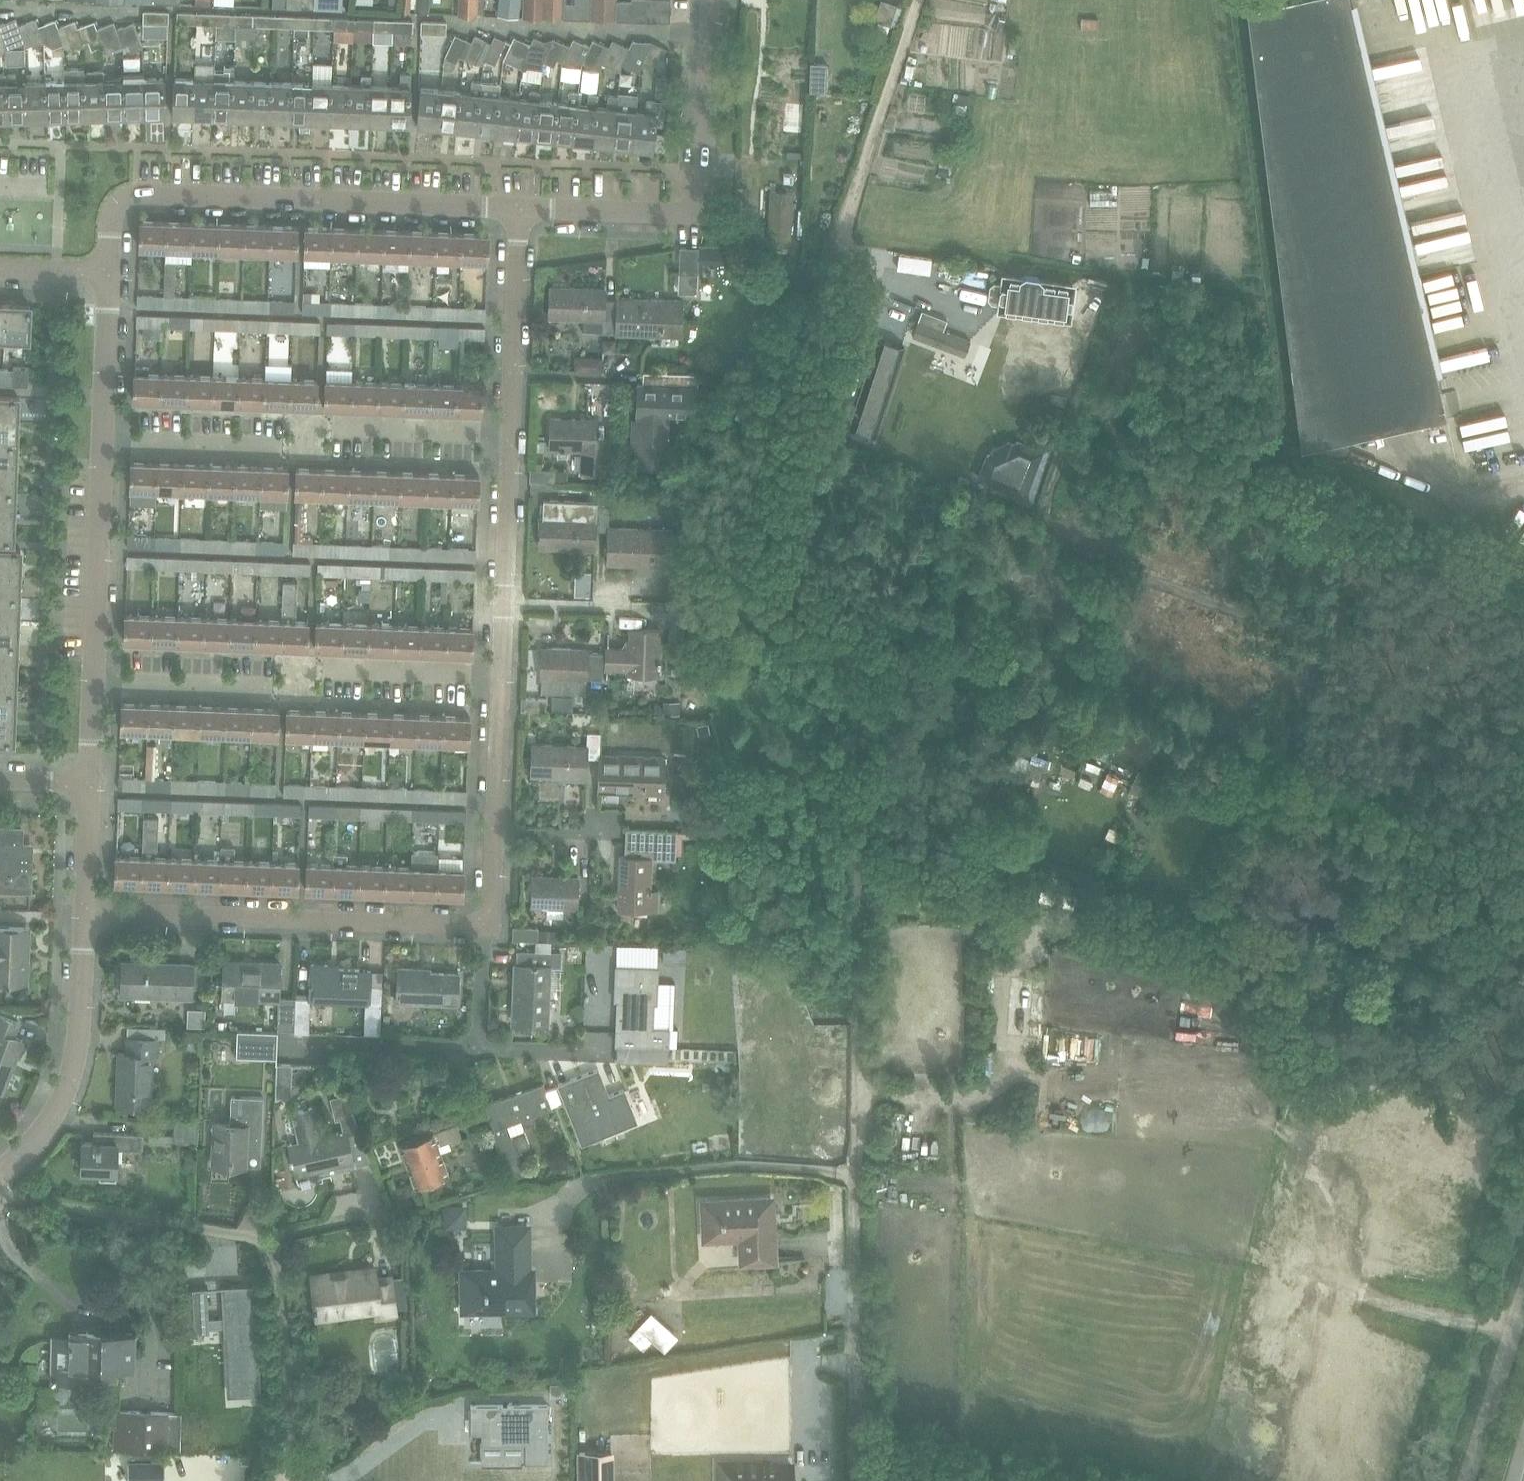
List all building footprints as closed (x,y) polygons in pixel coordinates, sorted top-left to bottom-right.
[(273,8),(287,8),(287,0),(273,0),(273,8)] [(287,8),(314,9),(315,0),(287,0),(287,8)] [(314,9),(343,10),(343,0),(315,0),(314,9)] [(458,14),(478,15),(478,0),(459,0),(458,14)] [(543,18),(562,18),(563,0),(525,0),(524,17),(543,18)] [(564,18),(591,19),(591,18),(591,0),(565,0),(564,18)] [(591,18),(615,19),(616,0),(591,0),(591,18)] [(616,21),(646,22),(647,7),(633,7),(633,0),(632,0),(616,0),(616,3),(615,18),(615,19),(616,19),(616,21)] [(646,22),(670,22),(671,0),(647,0),(647,7),(646,22)] [(1350,0),(1276,0),(1246,7),(1300,448),(1446,414),(1350,0)] [(168,11),(142,10),(142,23),(134,23),(138,34),(167,35),(168,11)] [(176,22),(196,23),(196,12),(177,12),(176,22)] [(216,13),(196,12),(196,23),(215,24),(216,13)] [(235,14),(216,13),(215,24),(235,24),(235,14)] [(254,14),(235,14),(235,24),(254,25),(254,14)] [(275,15),(254,14),(254,25),(274,26),(275,15)] [(295,15),(275,15),(274,26),(294,26),(295,15)] [(314,16),(295,15),(294,26),(314,27),(314,16)] [(334,17),(314,16),(314,27),(334,28),(334,17)] [(353,17),(334,17),(334,28),(352,28),(353,17)] [(372,18),(353,17),(352,28),(371,29),(372,18)] [(392,19),(372,18),(371,29),(392,29),(392,19)] [(0,25),(0,27),(8,49),(25,42),(19,26),(16,19),(0,25)] [(412,19),(392,19),(392,29),(412,30),(412,19)] [(33,47),(44,43),(39,27),(36,20),(19,26),(25,42),(25,47),(32,45),(33,47)] [(56,20),(39,27),(44,43),(53,48),(64,44),(58,27),(56,20)] [(420,33),(445,34),(445,20),(420,20),(420,33)] [(75,21),(58,27),(64,44),(72,49),(84,44),(78,28),(75,21)] [(95,21),(78,28),(84,44),(85,52),(104,45),(98,29),(95,21)] [(114,22),(98,29),(104,45),(109,43),(112,50),(123,46),(117,29),(114,22)] [(138,34),(134,23),(117,29),(123,46),(129,44),(131,51),(143,47),(138,34)] [(6,54),(6,49),(8,49),(0,27),(0,54),(6,54)] [(464,39),(454,34),(443,57),(454,62),(464,39)] [(473,35),(470,41),(463,58),(474,63),(483,40),(473,35)] [(493,35),(490,43),(483,58),(494,63),(504,40),(493,35)] [(512,37),(510,43),(503,60),(513,64),(523,41),(512,37)] [(533,37),(530,44),(523,61),(522,69),(541,72),(542,61),(549,44),(533,37)] [(551,38),(549,44),(542,61),(553,66),(563,43),(551,38)] [(571,39),(568,46),(562,62),(572,67),(582,43),(571,39)] [(591,40),(588,46),(581,63),(592,67),(602,45),(591,40)] [(610,40),(607,47),(601,63),(612,68),(621,45),(610,40)] [(663,47),(651,41),(641,64),(652,69),(663,47)] [(630,42),(627,48),(620,64),(631,69),(641,46),(630,42)] [(301,54),(302,69),(323,68),(323,53),(301,54)] [(810,94),(826,95),(828,64),(811,64),(810,94)] [(213,71),(213,80),(212,118),(231,118),(232,81),(233,67),(224,67),(224,72),(213,71)] [(84,71),(84,69),(65,70),(65,81),(63,81),(65,118),(84,118),(83,71),(84,71)] [(105,79),(104,70),(84,71),(83,71),(84,118),(104,117),(103,80),(105,79)] [(400,86),(390,86),(388,124),(409,125),(411,74),(401,73),(400,86)] [(361,85),(350,85),(349,123),(368,123),(369,85),(370,75),(361,75),(361,85)] [(143,116),(142,78),(122,79),(123,117),(143,116)] [(164,78),(145,78),(142,78),(143,116),(165,115),(164,78)] [(123,117),(122,79),(105,79),(103,80),(104,117),(123,117)] [(180,116),(192,117),(194,79),(175,79),(173,116),(174,116),(174,118),(180,118),(180,116)] [(213,80),(194,79),(192,117),(212,118),(213,80)] [(46,119),(44,81),(25,82),(26,119),(46,119)] [(65,118),(63,81),(44,81),(46,119),(65,118)] [(252,81),(232,81),(231,118),(251,119),(252,81)] [(272,82),(252,81),(251,119),(271,120),(272,82)] [(470,92),(459,91),(454,129),(474,131),(479,93),(480,82),(472,81),(470,92)] [(26,119),(25,82),(7,82),(5,82),(6,120),(26,119)] [(292,83),(272,82),(271,120),(291,120),(292,83)] [(480,82),(479,93),(474,131),(493,133),(498,95),(500,84),(480,82)] [(311,83),(292,83),(291,120),(310,121),(311,83)] [(331,84),(311,83),(310,121),(330,122),(331,84)] [(350,85),(331,84),(330,122),(349,123),(350,85)] [(390,86),(369,85),(368,123),(388,124),(390,86)] [(439,88),(423,86),(417,125),(418,125),(418,127),(424,128),(424,126),(434,127),(439,88)] [(459,91),(439,88),(434,127),(454,129),(459,91)] [(529,99),(518,97),(513,135),(532,137),(537,100),(538,92),(530,91),(529,99)] [(568,103),(557,102),(552,140),(571,142),(576,104),(578,92),(569,91),(568,103)] [(510,97),(498,95),(493,133),(513,135),(518,97),(519,93),(510,92),(510,97)] [(586,105),(576,104),(571,142),(591,144),(595,106),(597,95),(588,94),(586,105)] [(607,108),(595,106),(591,144),(611,146),(615,109),(616,97),(608,96),(607,108)] [(557,102),(537,100),(532,137),(552,140),(557,102)] [(646,112),(635,111),(631,148),(652,150),(657,102),(647,101),(646,112)] [(635,111),(615,109),(611,146),(631,148),(635,111)] [(14,164),(26,163),(24,148),(12,149),(14,164)] [(771,191),(769,225),(768,246),(791,247),(793,192),(771,191)] [(166,222),(140,221),(139,248),(165,249),(166,222)] [(193,223),(166,222),(165,249),(165,262),(176,262),(192,263),(192,250),(193,223)] [(219,224),(193,223),(192,250),(218,250),(219,224)] [(245,225),(219,224),(218,250),(244,251),(245,225)] [(271,226),(245,225),(244,251),(270,252),(271,226)] [(298,227),(271,226),(270,252),(297,253),(298,227)] [(305,254),(331,255),(332,228),(306,227),(305,254)] [(358,229),(332,228),(331,255),(357,256),(358,229)] [(384,230),(358,229),(357,256),(383,257),(384,230)] [(410,231),(384,230),(383,257),(409,258),(410,231)] [(437,232),(410,231),(409,258),(436,259),(437,232)] [(463,233),(437,232),(436,259),(462,260),(463,233)] [(489,234),(463,233),(462,260),(488,261),(489,234)] [(699,247),(680,247),(679,267),(679,273),(698,273),(699,247)] [(176,262),(165,262),(164,296),(163,296),(163,308),(189,309),(190,297),(175,296),(176,262)] [(990,287),(989,297),(993,301),(1001,302),(1000,310),(1070,318),(1073,284),(1041,280),(1036,276),(1026,275),(1021,278),(1004,276),(1004,277),(1003,284),(995,283),(990,287)] [(550,286),(549,318),(577,319),(577,316),(583,316),(583,331),(603,332),(603,333),(615,334),(617,301),(605,300),(605,289),(550,286)] [(137,307),(158,307),(163,308),(163,296),(138,295),(137,307)] [(216,298),(191,297),(190,297),(189,309),(216,310),(216,298)] [(242,299),(216,298),(216,310),(242,311),(242,299)] [(617,298),(617,301),(615,334),(651,335),(652,332),(660,333),(660,335),(681,336),(682,300),(617,298)] [(268,300),(242,299),(242,311),(268,312),(268,300)] [(295,301),(268,300),(268,312),(294,313),(295,301)] [(329,302),(303,301),(302,313),(328,314),(329,302)] [(355,303),(329,302),(328,314),(355,315),(355,303)] [(381,304),(355,303),(355,315),(381,316),(381,304)] [(30,305),(6,304),(5,338),(9,338),(8,349),(28,350),(30,305)] [(407,305),(381,304),(381,316),(407,317),(407,305)] [(434,306),(407,305),(407,317),(433,318),(434,306)] [(1462,305),(1431,312),(1437,338),(1468,331),(1462,305)] [(460,307),(434,306),(433,318),(459,319),(460,307)] [(486,308),(460,307),(459,319),(485,320),(486,308)] [(163,315),(137,315),(136,326),(145,327),(144,337),(162,337),(162,327),(163,315)] [(189,316),(163,315),(162,327),(189,328),(189,316)] [(216,317),(189,316),(189,328),(215,329),(216,317)] [(242,318),(216,317),(215,329),(241,330),(242,318)] [(268,319),(242,318),(241,330),(268,331),(268,319)] [(294,321),(268,319),(268,331),(294,332),(294,321)] [(320,322),(294,321),(294,332),(319,333),(320,322)] [(912,336),(965,356),(970,341),(918,321),(912,336)] [(355,323),(327,322),(327,333),(354,334),(355,323)] [(381,324),(355,323),(354,334),(380,335),(381,324)] [(407,325),(381,324),(380,335),(406,336),(407,325)] [(433,326),(407,325),(406,336),(433,337),(433,326)] [(459,327),(433,326),(433,337),(459,338),(459,327)] [(485,328),(459,327),(459,338),(485,339),(485,328)] [(879,339),(848,432),(875,440),(875,441),(905,348),(905,347),(879,339)] [(13,365),(13,369),(13,385),(28,386),(29,365),(13,365)] [(136,373),(135,374),(134,400),(160,401),(161,375),(161,367),(136,367),(136,373)] [(13,369),(4,368),(3,385),(13,385),(13,369)] [(405,372),(405,383),(404,410),(430,411),(431,384),(417,384),(417,372),(405,372)] [(692,416),(694,374),(643,372),(642,384),(637,384),(636,414),(637,414),(637,420),(633,419),(632,445),(636,445),(635,466),(666,467),(667,445),(667,435),(669,435),(669,430),(667,430),(668,415),(692,416)] [(187,375),(161,375),(160,401),(186,402),(187,375)] [(213,376),(187,375),(186,402),(212,403),(213,376)] [(240,377),(213,376),(212,403),(238,404),(240,377)] [(266,378),(240,377),(238,404),(265,405),(266,378)] [(292,379),(266,378),(265,405),(291,406),(292,379)] [(318,380),(292,379),(291,406),(317,407),(318,380)] [(325,407),(351,408),(352,381),(326,380),(325,407)] [(378,382),(352,381),(351,408),(377,409),(378,382)] [(405,383),(378,382),(377,409),(404,410),(405,383)] [(457,385),(431,384),(430,411),(456,412),(457,385)] [(483,386),(457,385),(456,412),(482,413),(483,386)] [(0,396),(0,420),(18,421),(19,397),(0,396)] [(560,451),(565,451),(565,449),(582,450),(581,472),(608,473),(609,439),(595,438),(596,419),(551,418),(550,449),(560,449),(560,451)] [(0,420),(0,444),(17,445),(18,421),(0,420)] [(975,476),(1023,494),(1042,446),(1017,436),(1011,439),(1009,435),(991,444),(992,447),(985,450),(975,476)] [(0,444),(0,468),(16,469),(17,445),(0,444)] [(157,463),(131,462),(130,489),(156,490),(157,463)] [(183,464),(157,463),(156,490),(182,491),(183,464)] [(209,465),(183,464),(182,491),(208,492),(209,465)] [(236,466),(209,465),(208,492),(235,493),(236,466)] [(262,467),(236,466),(235,493),(261,494),(262,467)] [(288,468),(262,467),(261,494),(287,495),(288,468)] [(0,468),(0,493),(15,493),(16,469),(0,468)] [(295,495),(322,496),(323,469),(296,468),(295,495)] [(349,470),(323,469),(322,496),(348,497),(349,470)] [(556,470),(530,469),(530,482),(555,483),(556,470)] [(375,471),(349,470),(348,497),(374,498),(375,471)] [(401,472),(375,471),(374,498),(400,499),(401,472)] [(427,473),(401,472),(400,499),(426,500),(427,473)] [(453,474),(427,473),(426,500),(452,501),(453,474)] [(479,475),(453,474),(452,501),(478,502),(479,475)] [(0,493),(0,517),(14,517),(15,493),(0,493)] [(544,500),(543,516),(541,516),(540,547),(568,548),(568,545),(575,546),(575,549),(595,549),(596,530),(609,530),(609,527),(609,505),(597,504),(597,502),(544,500)] [(1520,505),(1513,529),(1523,532),(1523,506),(1520,505)] [(0,517),(0,541),(13,542),(14,517),(0,517)] [(609,527),(609,530),(607,563),(643,565),(643,562),(652,562),(651,565),(672,566),(673,530),(609,527)] [(154,537),(128,536),(128,548),(154,549),(154,537)] [(180,538),(154,537),(154,549),(180,550),(180,538)] [(207,539),(180,538),(180,550),(206,551),(207,539)] [(233,540),(207,539),(206,551),(232,552),(233,540)] [(259,541),(233,540),(232,552),(259,553),(259,541)] [(286,542),(259,541),(259,553),(286,554),(286,542)] [(320,544),(293,543),(293,554),(320,555),(320,544)] [(346,545),(320,544),(320,555),(346,556),(346,545)] [(372,546),(346,545),(346,556),(372,557),(372,546)] [(398,547),(372,546),(372,557),(398,558),(398,547)] [(424,548),(398,547),(398,558),(424,559),(424,548)] [(451,549),(424,548),(424,559),(450,560),(451,549)] [(20,574),(21,550),(0,549),(0,573),(20,574)] [(476,550),(451,549),(450,560),(476,561),(476,550)] [(154,557),(127,556),(127,567),(154,568),(154,557)] [(180,558),(154,557),(154,568),(180,569),(180,558)] [(206,559),(180,558),(180,569),(206,570),(206,559)] [(233,560),(206,559),(206,570),(232,571),(233,560)] [(259,561),(233,560),(232,571),(258,572),(259,561)] [(285,562),(259,561),(258,572),(284,573),(285,562)] [(585,588),(585,561),(567,561),(567,588),(585,588)] [(312,563),(285,562),(284,573),(311,574),(312,563)] [(345,564),(318,563),(318,575),(345,576),(345,564)] [(372,565),(345,564),(345,576),(371,577),(372,565)] [(398,566),(372,565),(371,577),(397,578),(398,566)] [(424,567),(398,566),(397,578),(423,579),(424,567)] [(450,568),(424,567),(423,579),(449,580),(450,568)] [(476,569),(450,568),(449,580),(475,581),(476,569)] [(0,573),(0,597),(19,598),(20,574),(0,573)] [(283,581),(282,621),(283,621),(281,647),(307,649),(308,622),(295,621),(295,616),(296,616),(298,582),(283,581)] [(0,597),(0,621),(18,622),(19,598),(0,597)] [(652,617),(672,618),(678,618),(677,630),(670,630),(669,646),(681,646),(682,604),(653,603),(652,617)] [(152,616),(125,614),(124,641),(151,642),(152,616)] [(178,617),(152,616),(151,642),(177,643),(178,617)] [(204,618),(178,617),(177,643),(203,644),(204,618)] [(230,619),(204,618),(203,644),(229,645),(230,619)] [(256,620),(230,619),(229,645),(255,646),(256,620)] [(282,621),(256,620),(255,646),(281,647),(283,621),(282,621)] [(17,646),(18,622),(0,621),(0,645),(17,646)] [(315,649),(342,650),(343,623),(316,622),(315,649)] [(369,624),(343,623),(342,650),(368,651),(369,624)] [(395,625),(369,624),(368,651),(394,652),(395,625)] [(421,626),(395,625),(394,652),(420,653),(421,626)] [(447,627),(421,626),(420,653),(446,654),(447,627)] [(473,628),(447,627),(446,654),(472,655),(473,628)] [(629,629),(629,643),(628,643),(626,648),(625,649),(609,648),(609,635),(608,634),(606,683),(608,683),(608,669),(643,670),(643,675),(659,675),(659,665),(660,665),(661,660),(659,660),(660,630),(629,629)] [(0,645),(0,669),(16,670),(17,646),(0,645)] [(587,649),(547,648),(546,662),(542,662),(541,678),(542,679),(541,689),(585,690),(586,680),(586,678),(603,678),(604,653),(587,652),(587,649)] [(0,669),(0,693),(16,694),(16,670),(0,669)] [(0,693),(0,717),(15,718),(16,694),(0,693)] [(547,699),(522,697),(521,711),(546,712),(547,699)] [(122,703),(121,730),(147,731),(148,704),(122,703)] [(175,705),(148,704),(147,731),(157,731),(157,739),(170,739),(170,732),(174,732),(175,705)] [(201,706),(175,705),(174,732),(200,733),(201,706)] [(227,707),(201,706),(200,733),(226,734),(227,707)] [(253,708),(227,707),(226,734),(252,735),(253,708)] [(279,709),(253,708),(252,735),(278,736),(279,709)] [(286,736),(300,737),(300,748),(312,748),(312,737),(313,737),(314,711),(287,710),(286,736)] [(340,712),(314,711),(313,737),(339,738),(340,712)] [(366,713),(340,712),(339,738),(365,739),(366,713)] [(392,714),(366,713),(365,739),(391,741),(392,714)] [(418,715),(392,714),(391,741),(417,742),(418,715)] [(444,716),(418,715),(417,742),(443,743),(444,716)] [(470,717),(444,716),(443,743),(469,744),(470,717)] [(0,717),(0,741),(14,742),(15,718),(0,717)] [(587,746),(552,745),(532,744),(531,775),(559,776),(560,773),(566,774),(566,776),(586,777),(587,758),(600,758),(600,755),(601,733),(588,732),(587,746)] [(969,758),(986,753),(983,743),(966,747),(969,758)] [(147,744),(146,779),(145,790),(171,791),(172,780),(170,780),(171,753),(165,753),(164,770),(167,770),(167,779),(163,779),(163,774),(155,773),(157,744),(147,744)] [(665,758),(600,755),(600,758),(598,791),(634,792),(634,789),(643,790),(643,793),(663,794),(665,758)] [(957,798),(980,807),(997,767),(975,758),(957,798)] [(172,772),(172,780),(171,791),(197,792),(198,781),(187,780),(188,773),(172,772)] [(146,779),(119,777),(118,789),(145,790),(146,779)] [(224,782),(198,781),(197,792),(224,793),(224,782)] [(250,783),(224,782),(224,793),(250,794),(250,783)] [(276,784),(250,783),(250,794),(275,795),(276,784)] [(311,785),(283,784),(283,796),(310,797),(311,785)] [(337,786),(311,785),(310,797),(336,798),(337,786)] [(363,787),(337,786),(336,798),(362,799),(363,787)] [(389,788),(363,787),(362,799),(389,800),(389,788)] [(415,789),(389,788),(389,800),(415,801),(415,789)] [(441,790),(415,789),(415,801),(441,802),(441,790)] [(467,791),(441,790),(441,802),(467,803),(467,791)] [(145,798),(118,797),(118,809),(144,810),(145,798)] [(171,799),(145,798),(144,810),(170,811),(171,799)] [(197,800),(171,799),(170,811),(197,812),(197,800)] [(223,801),(197,800),(197,812),(223,813),(223,801)] [(249,802),(223,801),(223,813),(249,814),(249,802)] [(276,803),(249,802),(249,814),(275,815),(276,803)] [(301,804),(276,803),(275,815),(301,816),(301,804)] [(336,806),(309,805),(308,816),(335,817),(336,806)] [(362,807),(336,806),(335,817),(362,818),(362,807)] [(388,808),(362,807),(362,818),(388,819),(388,808)] [(414,809),(388,808),(388,819),(414,820),(414,809)] [(441,810),(414,809),(414,820),(440,821),(441,810)] [(466,811),(441,810),(440,821),(466,822),(466,811)] [(143,848),(141,884),(167,885),(168,858),(158,858),(159,818),(144,817),(143,848)] [(0,828),(0,856),(0,863),(0,889),(30,890),(31,855),(19,854),(19,845),(21,845),(22,829),(0,828)] [(619,897),(619,910),(658,911),(658,891),(652,891),(652,888),(651,888),(652,858),(676,859),(677,840),(677,831),(627,830),(626,842),(626,857),(621,856),(619,897)] [(117,856),(116,856),(115,883),(141,884),(143,848),(117,847),(117,856)] [(235,847),(221,847),(221,860),(220,887),(246,888),(247,861),(234,861),(235,847)] [(348,855),(334,854),(334,865),(332,891),(359,892),(360,866),(347,865),(348,855)] [(195,859),(168,858),(167,885),(194,886),(195,859)] [(221,860),(195,859),(194,886),(220,887),(221,860)] [(273,862),(247,861),(246,888),(272,889),(273,862)] [(299,864),(273,862),(272,889),(298,890),(299,864)] [(306,890),(332,891),(334,865),(307,863),(306,890)] [(386,867),(360,866),(359,892),(385,893),(386,867)] [(412,868),(386,867),(385,893),(411,894),(412,868)] [(438,869),(412,868),(411,894),(437,895),(438,869)] [(464,870),(438,869),(437,895),(463,896),(464,870)] [(578,908),(578,898),(579,877),(538,876),(537,890),(533,890),(532,906),(543,907),(543,908),(547,908),(547,907),(578,908)] [(0,926),(0,980),(6,980),(6,983),(10,983),(10,980),(26,981),(27,959),(24,959),(25,927),(0,926)] [(513,940),(538,941),(538,927),(513,926),(513,940)] [(520,952),(519,964),(516,964),(515,981),(518,981),(516,1024),(548,1026),(550,981),(548,981),(549,966),(561,967),(562,954),(520,952)] [(224,961),(223,981),(223,999),(279,1001),(279,1006),(265,1006),(264,1031),(278,1032),(278,1029),(294,1030),(295,1010),(296,998),(279,998),(280,963),(260,962),(260,965),(226,964),(226,961),(224,961)] [(129,996),(192,998),(193,964),(136,962),(136,970),(130,970),(129,996)] [(309,998),(370,1001),(371,970),(328,968),(328,965),(311,964),(309,998)] [(616,1061),(635,1062),(668,1063),(669,1029),(653,1028),(654,1002),(657,1003),(658,968),(629,967),(629,966),(624,966),(624,967),(616,966),(615,992),(620,992),(619,1000),(618,1000),(616,1045),(618,1045),(618,1060),(616,1060),(616,1061)] [(412,1003),(457,1005),(459,974),(416,972),(416,969),(399,968),(397,1002),(398,1002),(398,1001),(412,1002),(412,1003)] [(294,1030),(294,1032),(308,1032),(309,999),(296,998),(295,1010),(294,1030)] [(0,1015),(0,1092),(3,1093),(9,1076),(7,1075),(15,1056),(17,1057),(23,1041),(14,1037),(19,1023),(0,1015)] [(236,1057),(277,1058),(278,1032),(264,1031),(237,1030),(236,1057)] [(117,1104),(150,1105),(152,1055),(158,1056),(159,1038),(127,1037),(127,1053),(119,1053),(118,1071),(121,1071),(121,1081),(118,1081),(117,1104)] [(293,1064),(277,1064),(276,1099),(292,1095),(293,1064)] [(625,1089),(622,1090),(609,1095),(599,1069),(558,1085),(582,1144),(638,1122),(625,1089)] [(461,1083),(470,1107),(485,1102),(476,1077),(461,1083)] [(517,1151),(530,1146),(523,1127),(535,1123),(532,1115),(552,1108),(543,1084),(486,1105),(513,1181),(531,1174),(528,1165),(523,1167),(517,1151)] [(371,1162),(363,1142),(359,1132),(360,1131),(346,1094),(330,1097),(336,1119),(340,1118),(343,1131),(319,1137),(312,1107),(292,1112),(299,1142),(289,1144),(292,1157),(290,1158),(290,1161),(292,1161),(298,1184),(299,1184),(296,1174),(327,1167),(329,1174),(356,1167),(356,1166),(371,1162)] [(229,1165),(246,1166),(247,1153),(261,1154),(263,1098),(232,1097),(230,1125),(214,1124),(212,1164),(213,1164),(213,1158),(229,1158),(229,1165)] [(173,1143),(197,1145),(198,1121),(174,1119),(173,1143)] [(457,1123),(419,1137),(400,1144),(416,1186),(449,1174),(438,1145),(449,1141),(450,1145),(463,1140),(457,1123)] [(143,1150),(143,1134),(94,1132),(94,1133),(96,1133),(95,1143),(82,1142),(81,1170),(100,1171),(99,1179),(117,1179),(118,1149),(143,1150)] [(435,1218),(457,1219),(458,1194),(436,1193),(435,1218)] [(703,1202),(705,1226),(705,1239),(741,1237),(743,1262),(775,1261),(773,1228),(770,1228),(769,1214),(772,1214),(771,1198),(703,1202)] [(465,1311),(466,1311),(466,1306),(487,1306),(487,1310),(533,1310),(532,1283),(528,1283),(528,1227),(499,1227),(499,1270),(464,1271),(465,1311)] [(396,1314),(394,1296),(392,1277),(377,1278),(375,1267),(359,1270),(359,1272),(349,1273),(348,1271),(325,1274),(325,1272),(319,1273),(320,1275),(307,1276),(310,1299),(308,1299),(309,1305),(311,1305),(312,1318),(337,1314),(336,1307),(379,1302),(381,1316),(396,1314)] [(208,1286),(192,1287),(192,1289),(194,1333),(210,1332),(209,1327),(224,1326),(225,1326),(225,1339),(226,1339),(228,1384),(259,1382),(259,1394),(261,1394),(256,1284),(221,1286),(221,1287),(222,1287),(224,1287),(225,1303),(224,1303),(225,1317),(223,1317),(209,1318),(208,1288),(208,1286)] [(638,1329),(653,1342),(665,1353),(679,1338),(651,1314),(638,1329)] [(57,1380),(87,1380),(88,1372),(103,1373),(103,1366),(116,1366),(116,1364),(134,1365),(135,1331),(71,1329),(71,1335),(53,1335),(52,1374),(51,1374),(51,1380),(57,1380)] [(823,1398),(823,1379),(809,1380),(810,1398),(823,1398)] [(546,1406),(470,1406),(470,1433),(481,1433),(481,1444),(522,1444),(522,1463),(546,1463),(546,1406)] [(114,1448),(168,1449),(181,1450),(182,1413),(115,1412),(114,1448)] [(602,1443),(563,1442),(563,1480),(602,1480),(602,1443)] [(165,1461),(128,1461),(128,1480),(165,1480),(165,1461)] [(793,1466),(757,1466),(757,1468),(750,1468),(750,1464),(721,1463),(721,1480),(793,1480),(793,1466)]
